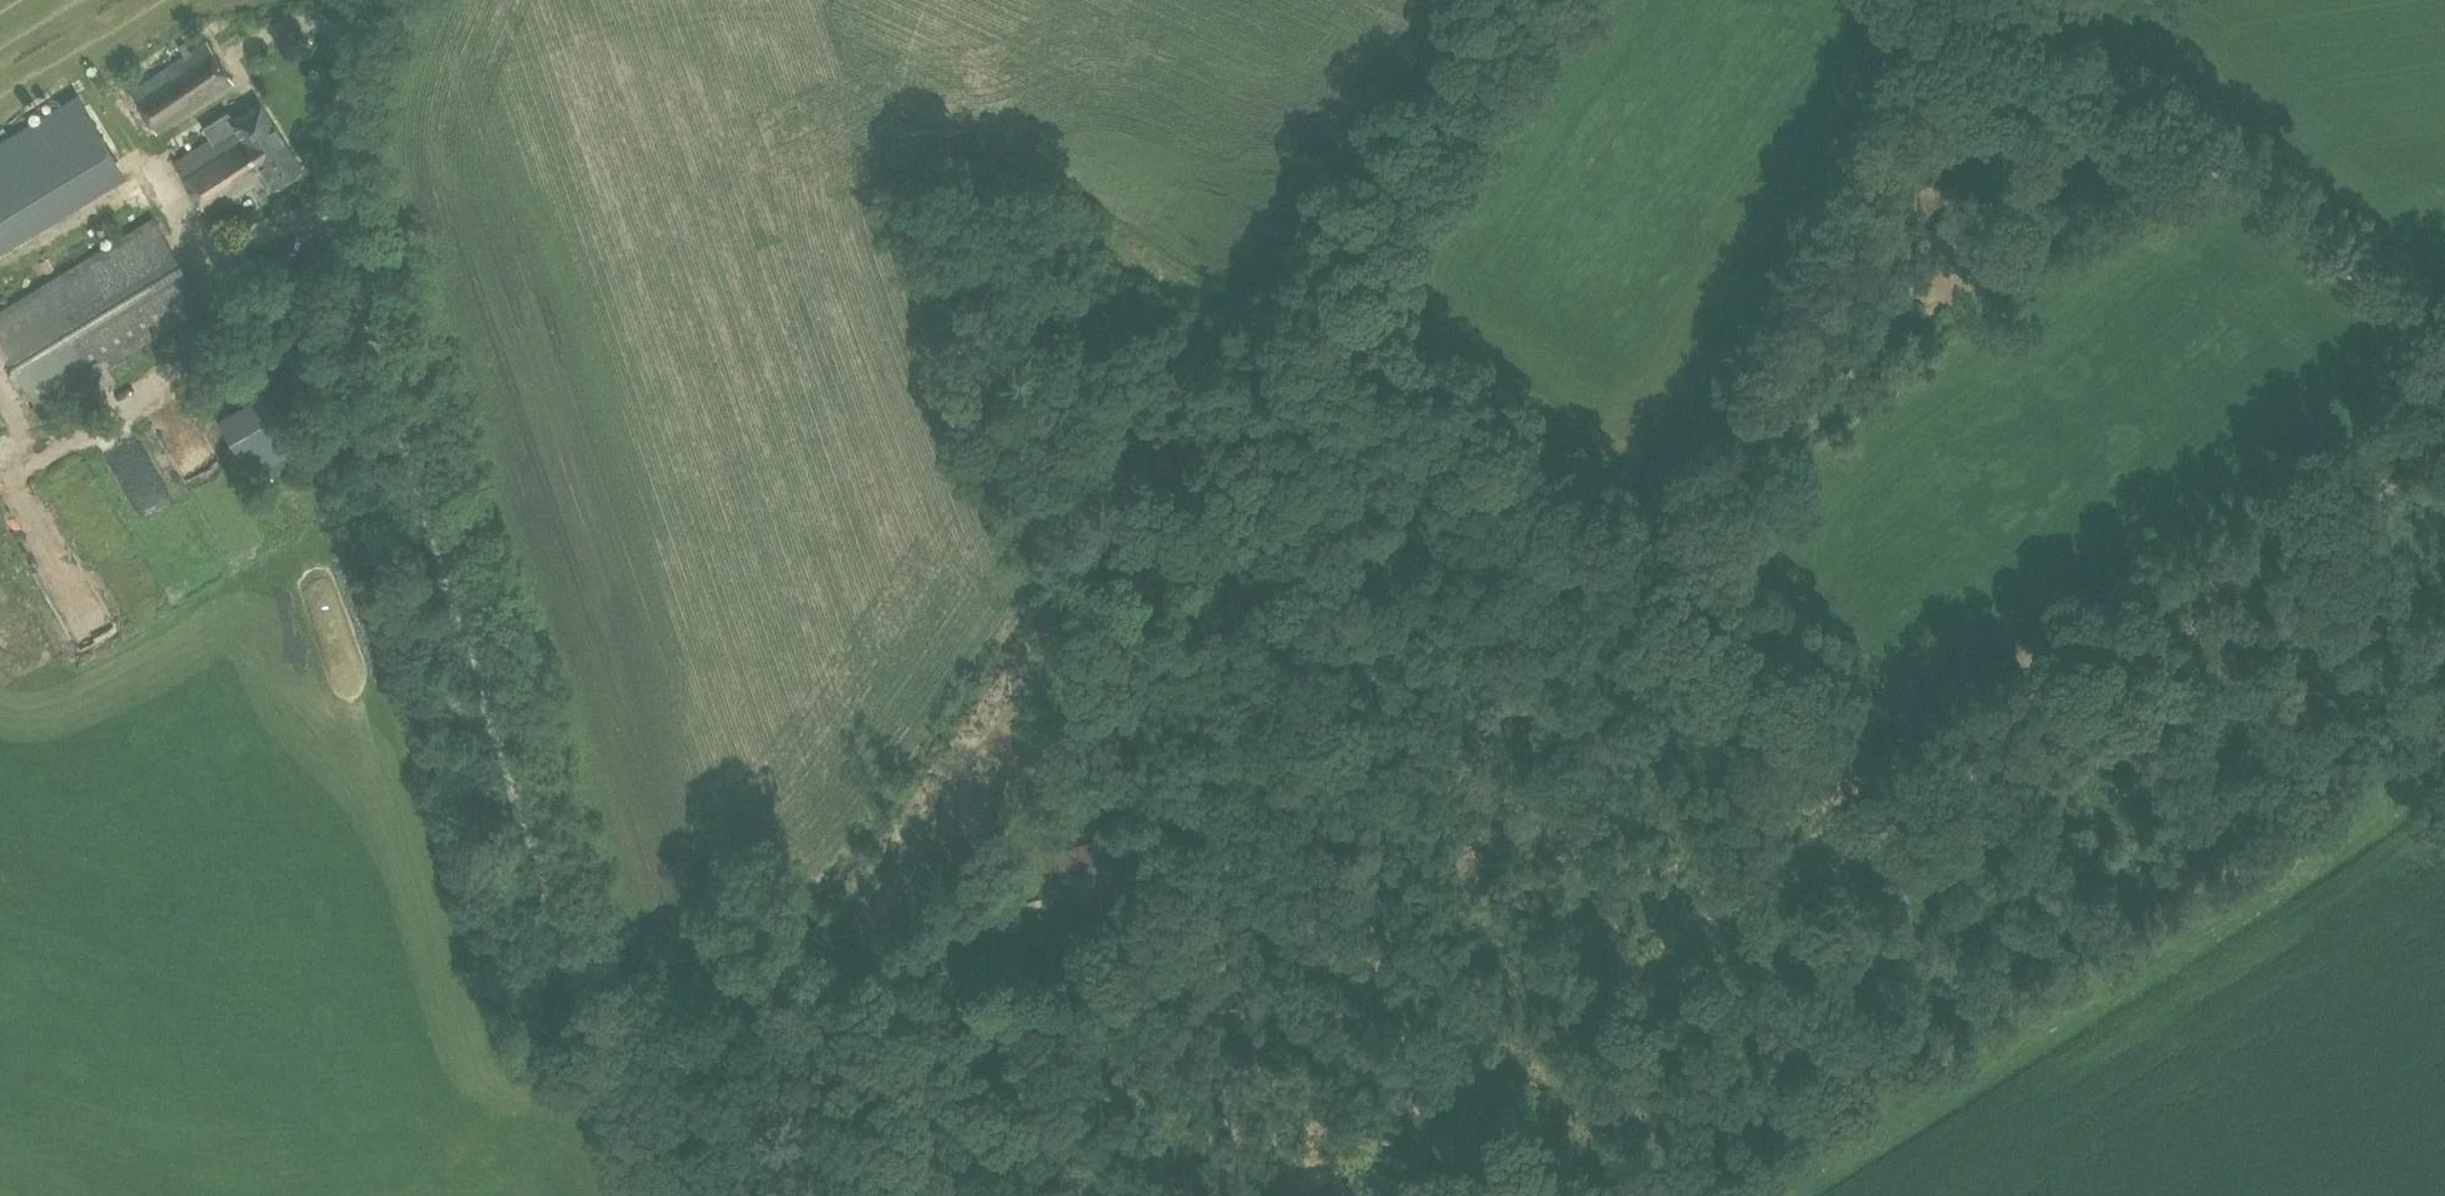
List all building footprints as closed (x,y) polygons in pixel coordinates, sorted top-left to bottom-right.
[(129,86),(157,131),(235,81),(206,37),(129,86)] [(0,140),(0,226),(115,156),(77,93),(68,98),(0,140)] [(174,160),(208,214),(263,178),(265,181),(269,179),(272,183),(302,164),(260,100),(233,118),(227,109),(203,125),(210,136),(174,160)] [(38,407),(52,398),(207,303),(153,214),(0,307),(0,344),(38,407)] [(1999,218),(1987,227),(1995,237),(2007,228),(1999,218)] [(175,326),(186,342),(200,332),(190,317),(175,326)] [(216,416),(251,475),(315,436),(280,378),(216,416)] [(1080,870),(1092,905),(1130,892),(1121,863),(1108,868),(1098,839),(1059,851),(1067,875),(1080,870)]
